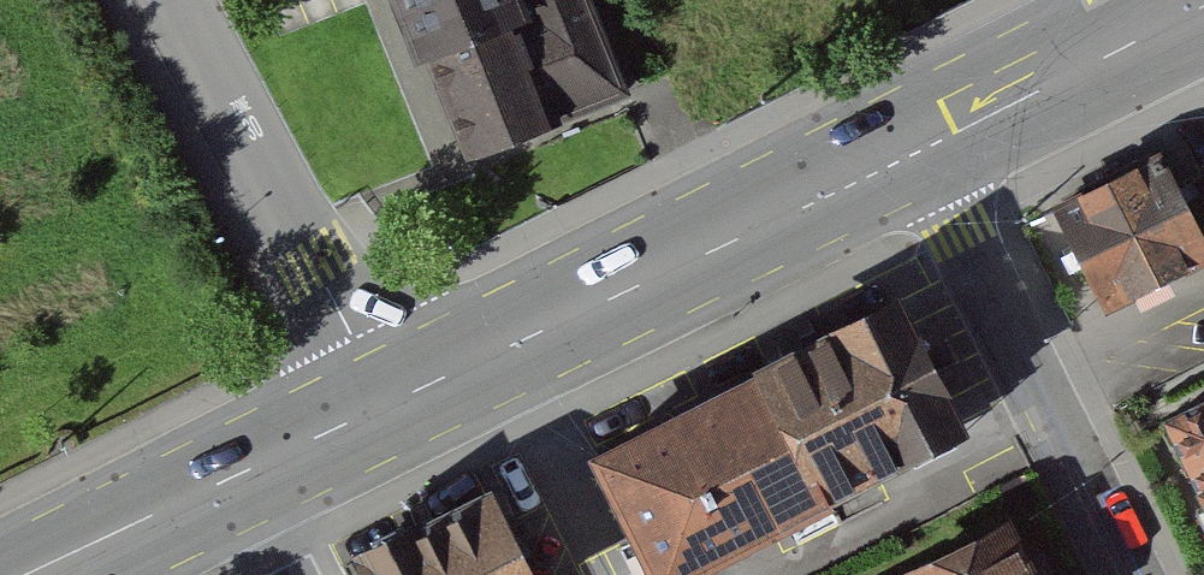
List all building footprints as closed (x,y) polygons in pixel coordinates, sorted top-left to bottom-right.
[(456,176),(626,108),(582,0),(385,0),(456,176)] [(1053,208),(1102,312),(1203,264),(1203,234),(1166,155),(1053,208)] [(591,462),(647,574),(703,574),(980,438),(913,303),(591,462)] [(1163,420),(1203,505),(1203,400),(1163,420)] [(353,558),(361,574),(539,574),(500,490),(353,558)] [(902,574),(1039,574),(1011,521),(902,574)]
